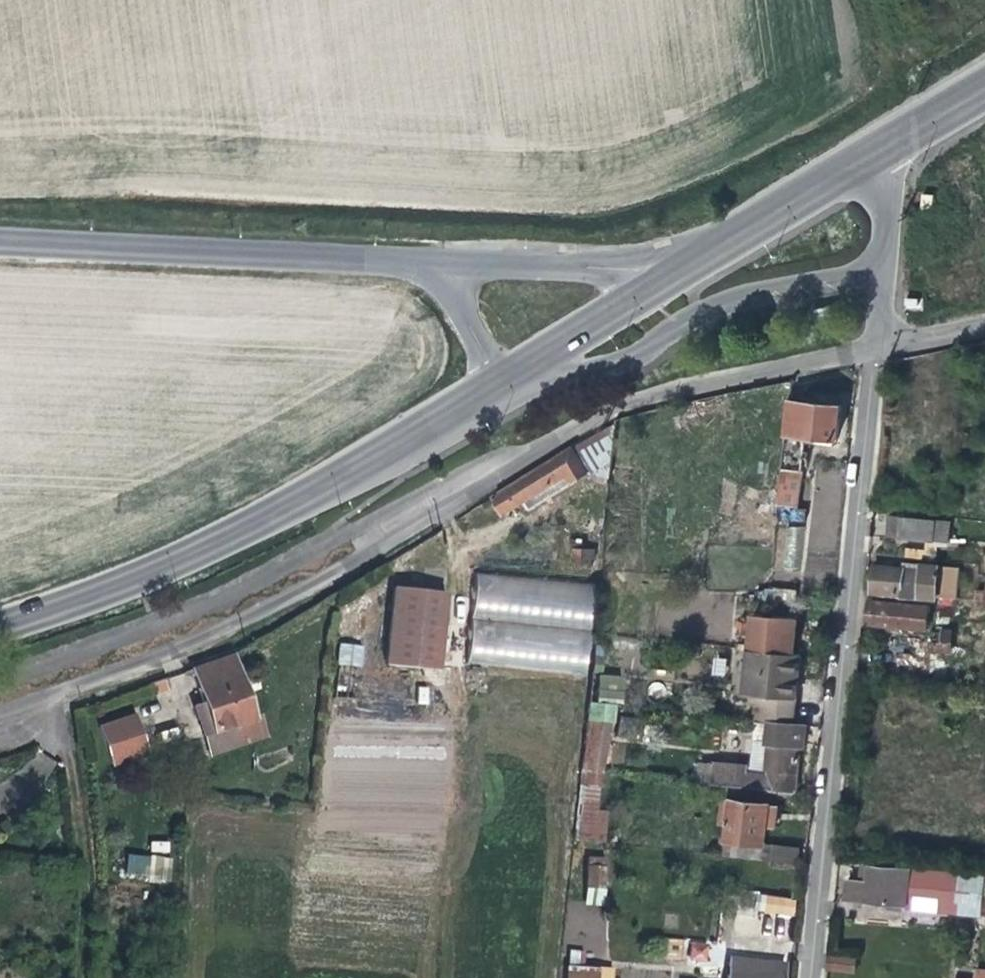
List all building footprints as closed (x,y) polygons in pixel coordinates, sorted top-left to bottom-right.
[(839,405),(803,401),(799,435),(836,439),(838,421),(839,405)] [(609,478),(615,423),(599,430),(492,497),(503,515),(524,501),(530,509),(589,473),(609,478)] [(956,430),(954,445),(965,446),(966,430),(956,430)] [(774,505),(798,507),(801,472),(777,469),(774,505)] [(885,536),(897,537),(900,516),(887,514),(885,536)] [(935,520),(900,516),(897,537),(933,541),(935,520)] [(779,527),(778,562),(802,562),(803,527),(779,527)] [(572,565),(594,563),(593,547),(571,549),(572,565)] [(958,567),(917,563),(917,568),(872,563),(869,593),(938,599),(939,597),(955,599),(958,567)] [(588,673),(594,583),(476,574),(469,665),(588,673)] [(392,587),(384,664),(436,669),(443,592),(392,587)] [(868,599),(866,620),(927,627),(929,606),(868,599)] [(799,618),(756,613),(753,648),(796,652),(799,618)] [(362,667),(364,645),(340,642),(337,664),(362,667)] [(753,648),(751,648),(747,692),(762,694),(760,720),(794,724),(801,653),(796,652),(753,648)] [(203,704),(193,708),(198,721),(208,718),(213,733),(236,726),(236,722),(252,718),(231,657),(191,671),(203,704)] [(163,680),(152,684),(157,699),(168,695),(163,680)] [(616,705),(586,702),(579,769),(603,772),(609,723),(614,724),(616,705)] [(136,715),(100,726),(112,764),(148,752),(136,715)] [(213,733),(203,737),(210,756),(266,738),(258,715),(252,718),(236,722),(236,726),(213,733)] [(619,717),(618,738),(642,739),(643,719),(619,717)] [(213,733),(208,718),(198,721),(203,737),(213,733)] [(760,720),(755,720),(753,743),(749,742),(746,764),(713,760),(711,783),(794,791),(799,747),(803,748),(805,725),(794,724),(760,720)] [(602,786),(603,772),(579,769),(571,839),(604,842),(607,809),(596,808),(599,786),(602,786)] [(729,821),(727,838),(734,839),(732,856),(765,859),(767,843),(768,825),(776,826),(778,804),(724,798),(722,821),(729,821)] [(717,854),(732,856),(734,839),(727,838),(719,838),(717,854)] [(799,846),(767,843),(765,859),(798,863),(799,846)] [(129,852),(125,876),(169,883),(173,858),(129,852)] [(587,857),(587,905),(606,905),(606,857),(587,857)] [(844,899),(979,914),(984,875),(865,863),(864,880),(845,878),(844,899)] [(795,914),(795,897),(763,896),(762,914),(795,914)] [(689,942),(689,960),(708,960),(708,942),(689,942)] [(826,955),(825,972),(854,973),(855,957),(826,955)] [(728,956),(727,969),(770,974),(771,961),(728,956)] [(611,971),(567,966),(566,977),(610,977),(611,971)] [(770,974),(727,969),(726,977),(769,977),(770,974)]
